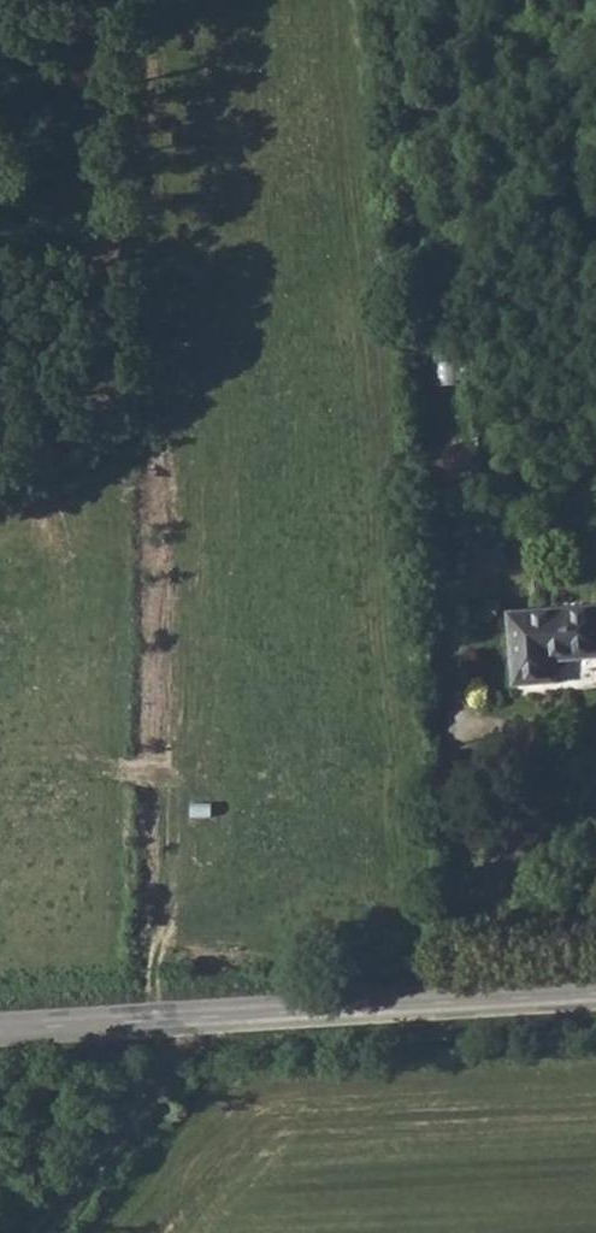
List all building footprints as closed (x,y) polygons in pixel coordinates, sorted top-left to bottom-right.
[(516,638),(523,712),(568,708),(567,687),(595,685),(595,633),(516,638)]
